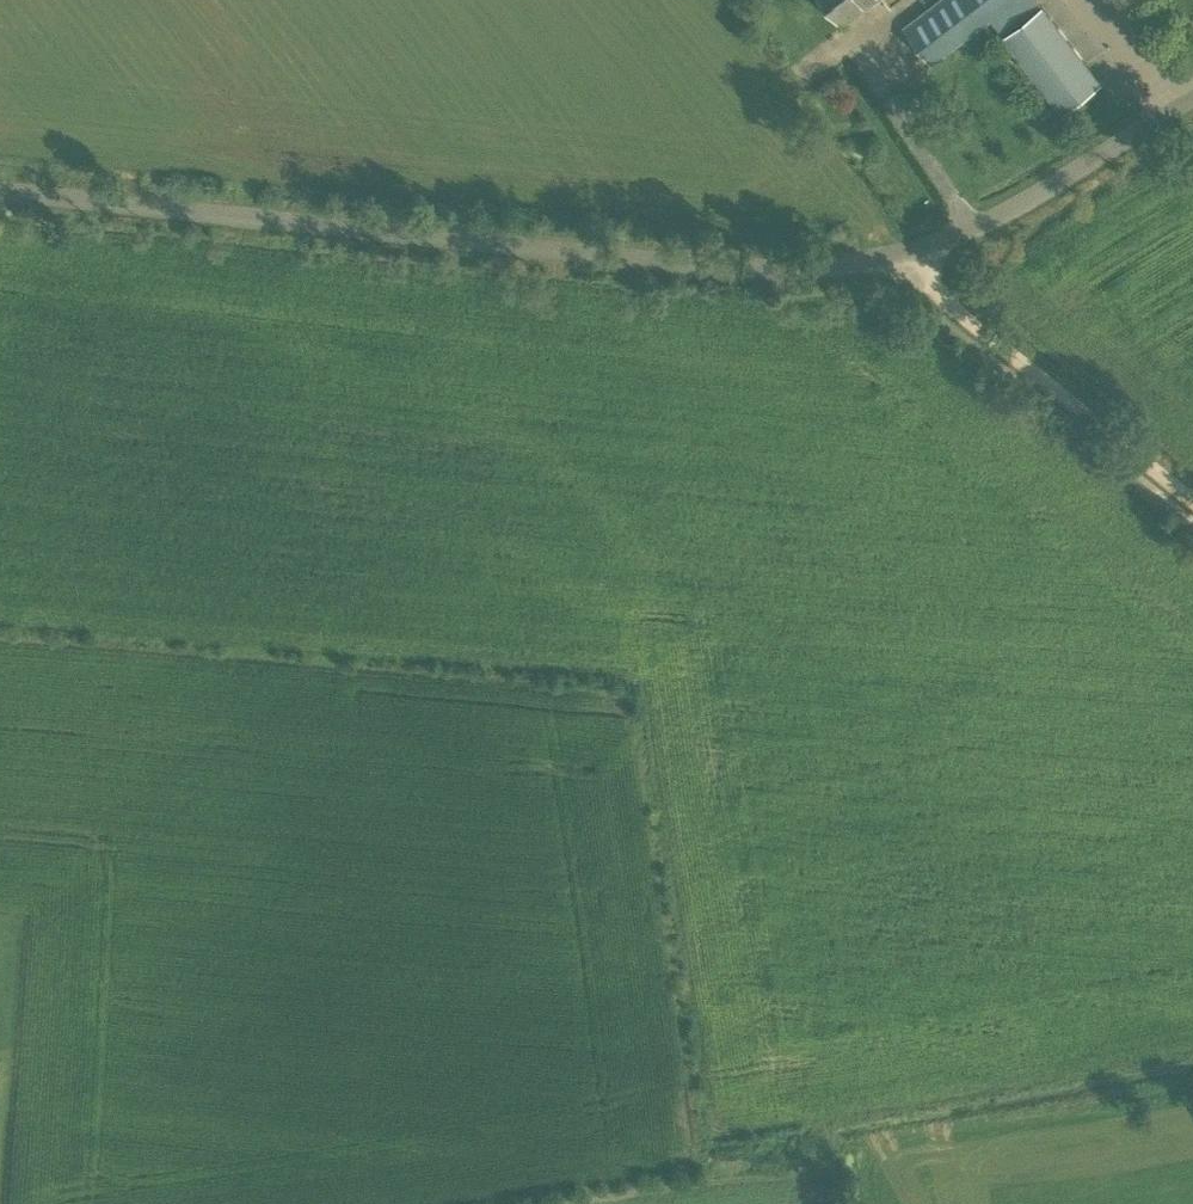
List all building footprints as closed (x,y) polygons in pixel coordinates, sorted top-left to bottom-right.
[(872,0),(825,0),(843,23),(872,0)] [(1016,0),(937,0),(904,25),(932,63),(1016,0)] [(1043,5),(1002,36),(1061,113),(1101,83),(1043,5)]
